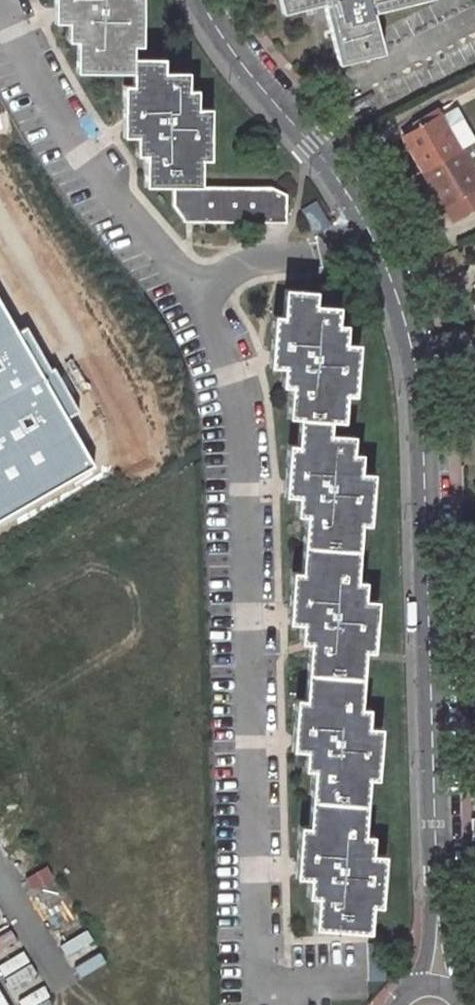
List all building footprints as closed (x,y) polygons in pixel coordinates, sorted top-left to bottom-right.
[(47,23),(61,23),(60,42),(69,42),(68,72),(126,73),(126,86),(116,86),(115,138),(126,139),(126,156),(136,157),(136,190),(162,190),(162,209),(186,227),(288,229),(289,207),(274,195),(202,190),(204,164),(209,164),(212,115),(197,114),(198,95),(187,94),(188,76),(163,74),(164,62),(131,62),(131,50),(139,51),(140,0),(131,0),(48,0),(47,23)] [(315,45),(361,38),(355,0),(306,0),(315,45)] [(463,156),(440,114),(425,123),(429,130),(406,142),(425,177),(463,156)] [(474,200),(474,177),(463,156),(425,177),(444,210),(469,197),(471,202),(474,200)] [(284,290),(281,317),(270,316),(267,366),(281,368),(280,386),(290,387),(288,419),(297,420),(296,445),(286,444),(283,496),(294,498),(293,514),(303,515),(298,571),(288,570),(284,623),(296,624),(294,641),(305,642),(300,700),(290,699),(286,749),(299,750),(297,769),(307,770),(304,825),(294,824),(291,874),(302,875),(301,895),(307,895),(306,924),(367,929),(369,903),(380,904),(383,853),(371,852),(372,834),(363,833),(367,779),(376,779),(380,727),(366,726),(367,708),(358,707),(362,653),(371,654),(374,603),(360,602),(361,583),(353,583),(358,525),(366,526),(369,475),(358,474),(359,456),(349,455),(351,437),(329,435),(330,423),(342,424),(345,397),(353,398),(358,347),(345,346),(346,329),(336,328),(337,309),(315,307),(316,293),(284,290)]
